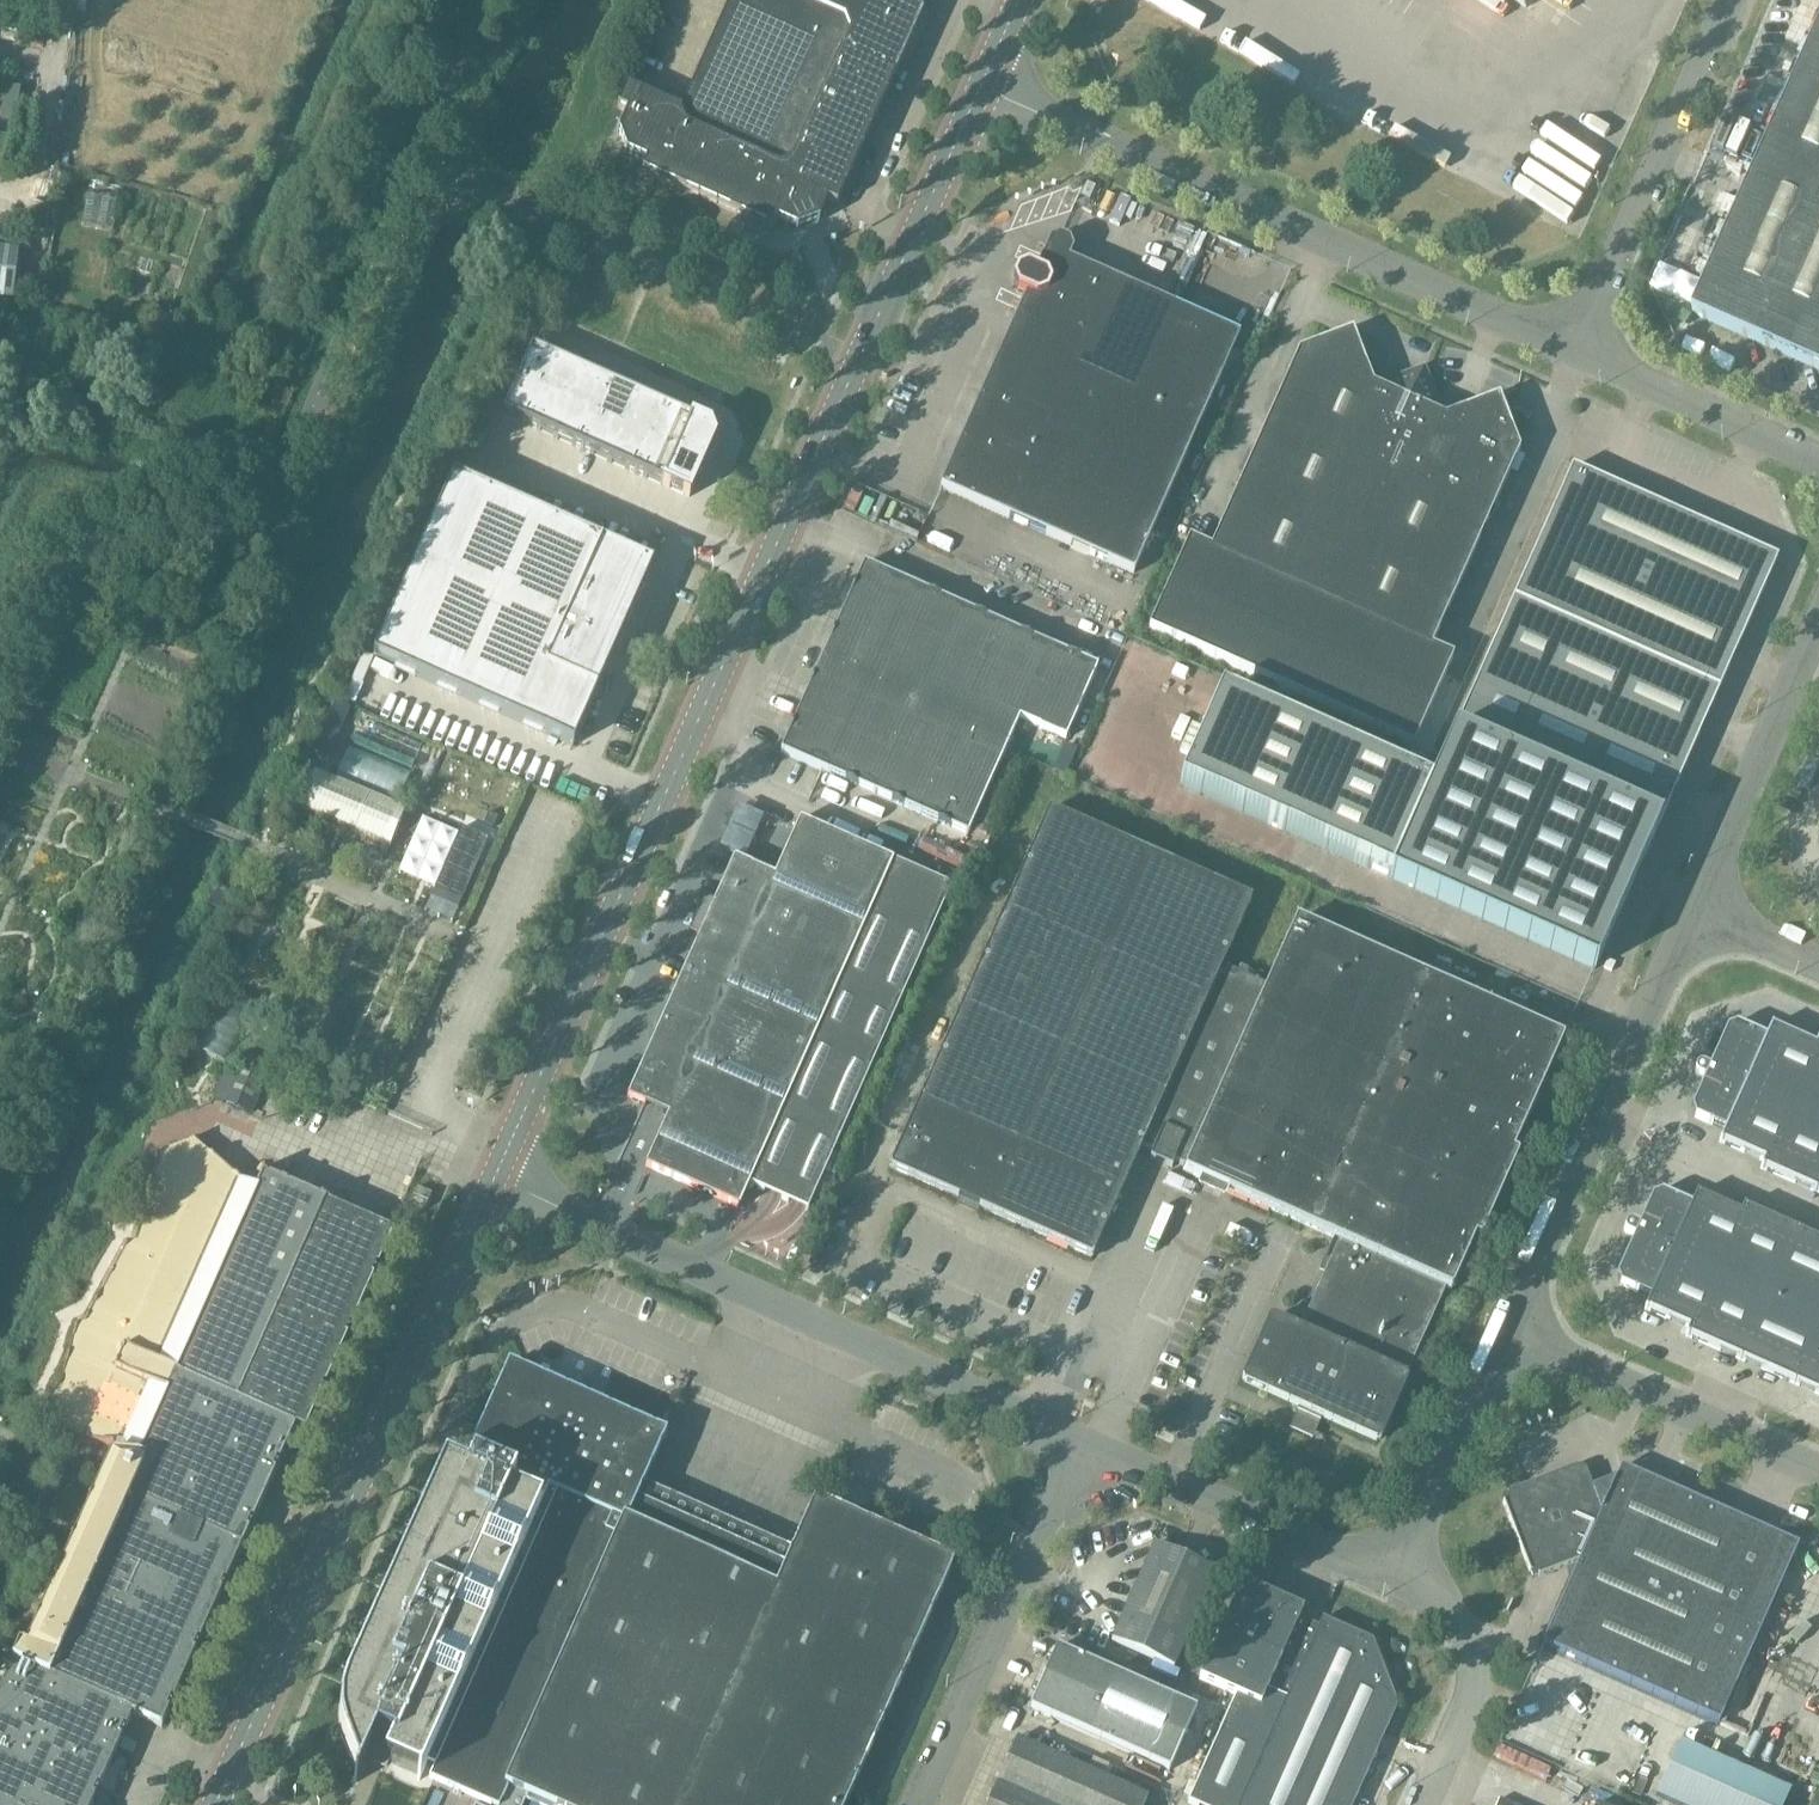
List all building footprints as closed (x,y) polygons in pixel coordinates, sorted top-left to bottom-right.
[(680,111),(627,87),(618,108),(626,112),(617,132),(626,154),(646,163),(642,172),(773,230),(777,222),(797,231),(819,222),(828,202),(837,206),(895,75),(922,14),(917,0),(730,0),(680,111)] [(1818,370),(1818,32),(1693,314),(1818,370)] [(1072,251),(1069,242),(1059,237),(1050,241),(1036,272),(1027,268),(1017,272),(1013,281),(1016,291),(1025,295),(940,487),(1133,574),(1239,336),(1068,260),(1072,251)] [(15,301),(20,252),(0,250),(0,299),(15,301)] [(1210,550),(1189,540),(1149,629),(1413,747),(1453,658),(1431,648),(1519,452),(1498,398),(1445,418),(1441,416),(1423,370),(1377,388),(1373,386),(1352,332),(1298,353),(1210,550)] [(532,349),(503,415),(689,498),(715,441),(710,428),(532,349)] [(1572,467),(1514,599),(1454,732),(1429,788),(1221,694),(1180,785),(1389,877),(1594,969),(1660,823),(1777,559),(1572,467)] [(453,477),(373,658),(573,747),(605,676),(605,677),(654,566),(626,553),(625,554),(453,477)] [(781,752),(968,835),(1019,719),(1066,740),(1097,668),(864,564),(781,752)] [(294,807),(389,852),(404,815),(394,810),(407,777),(345,749),(332,783),(308,772),(294,807)] [(1271,1321),(1244,1382),(1377,1441),(1445,1288),(1450,1290),(1452,1290),(1563,1040),(1562,1039),(1298,921),(1296,922),(1267,987),(1222,967),(1252,900),(1049,810),(889,1168),(1092,1259),(1142,1147),(1186,1167),(1185,1170),(1186,1173),(1334,1239),(1327,1255),(1329,1263),(1298,1333),(1271,1321)] [(734,857),(627,1098),(667,1116),(644,1167),(738,1209),(894,861),(800,819),(774,875),(734,857)] [(462,828),(431,898),(458,910),(489,840),(462,828)] [(1736,1025),(1727,1028),(1709,1067),(1705,1066),(1701,1064),(1697,1066),(1695,1069),(1695,1072),(1698,1075),(1704,1078),(1691,1108),(1695,1117),(1724,1130),(1719,1142),(1764,1161),(1760,1168),(1818,1194),(1818,1040),(1818,1039),(1815,1046),(1771,1026),(1766,1038),(1736,1025)] [(245,1054),(224,1102),(252,1115),(273,1067),(245,1054)] [(0,1685),(0,1804),(93,1804),(133,1714),(162,1727),(283,1455),(298,1462),(311,1434),(306,1432),(394,1233),(333,1206),(333,1204),(326,1202),(323,1201),(322,1197),(313,1193),(309,1194),(255,1171),(255,1172),(240,1182),(192,1139),(167,1150),(167,1152),(168,1151),(171,1158),(158,1163),(158,1162),(156,1163),(135,1242),(127,1245),(84,1323),(76,1325),(61,1384),(47,1405),(46,1405),(58,1439),(58,1440),(113,1446),(111,1472),(32,1647),(18,1648),(13,1660),(12,1659),(0,1685)] [(410,1204),(425,1211),(432,1194),(417,1188),(410,1204)] [(1661,1192),(1652,1196),(1635,1235),(1626,1232),(1622,1233),(1621,1235),(1620,1239),(1622,1242),(1624,1243),(1630,1246),(1617,1275),(1620,1285),(1650,1298),(1644,1310),(1689,1329),(1686,1336),(1818,1395),(1818,1241),(1743,1207),(1740,1214),(1696,1194),(1691,1205),(1661,1192)] [(509,1366),(471,1453),(469,1452),(468,1455),(474,1458),(467,1474),(444,1464),(343,1691),(340,1703),(340,1721),(344,1739),(357,1774),(354,1782),(356,1783),(370,1749),(386,1756),(384,1761),(419,1776),(417,1779),(419,1780),(423,1773),(431,1776),(430,1778),(490,1804),(523,1804),(528,1795),(550,1804),(845,1804),(952,1563),(815,1502),(785,1567),(636,1501),(665,1435),(509,1366)] [(1542,1644),(1719,1723),(1798,1546),(1621,1467),(1615,1481),(1593,1489),(1586,1470),(1585,1471),(1583,1465),(1577,1467),(1577,1466),(1507,1493),(1507,1494),(1502,1496),(1504,1502),(1503,1502),(1530,1572),(1531,1572),(1533,1577),(1538,1575),(1539,1576),(1579,1560),(1542,1644)] [(1112,1641),(1173,1668),(1216,1572),(1155,1544),(1112,1641)] [(1199,1679),(1235,1695),(1188,1802),(1196,1804),(1353,1804),(1397,1706),(1372,1641),(1322,1619),(1318,1627),(1299,1619),(1303,1610),(1242,1583),(1199,1679)] [(1030,1708),(1169,1770),(1196,1710),(1057,1648),(1030,1708)] [(1148,1797),(1016,1739),(987,1804),(1144,1804),(1148,1797)] [(1678,1804),(1784,1804),(1791,1791),(1680,1742),(1656,1795),(1678,1804)]
